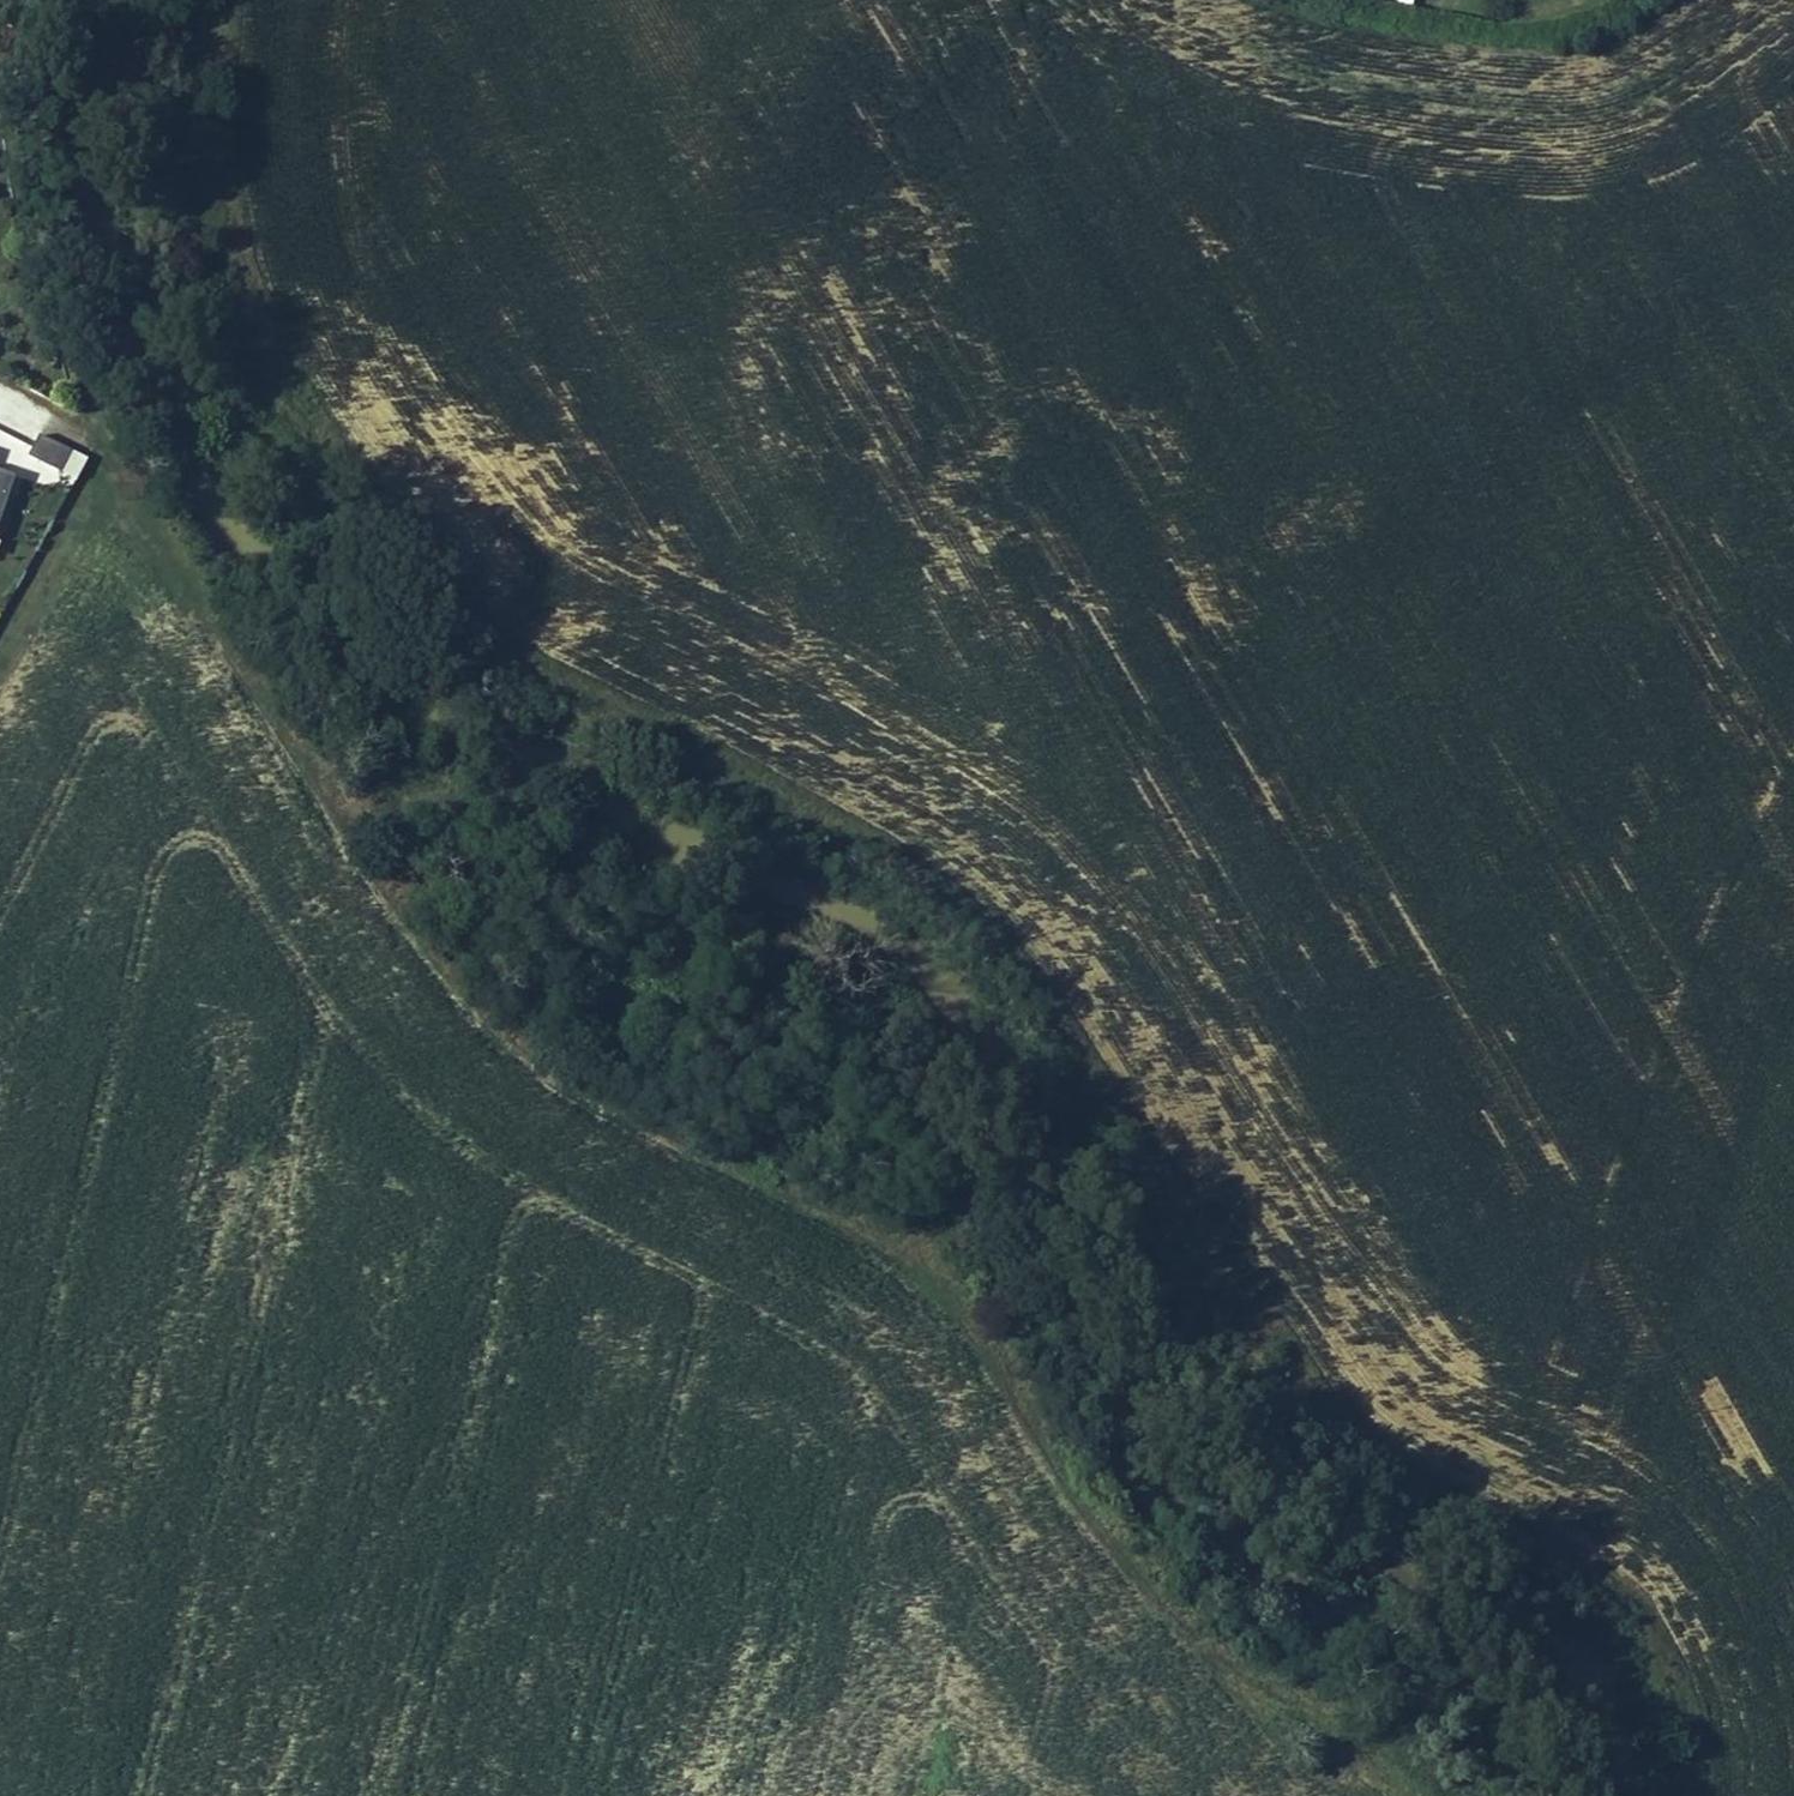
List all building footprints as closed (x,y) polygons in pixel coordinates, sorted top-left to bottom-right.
[(77,480),(88,460),(42,437),(32,457),(77,480)] [(16,477),(0,471),(0,524),(16,477)]
